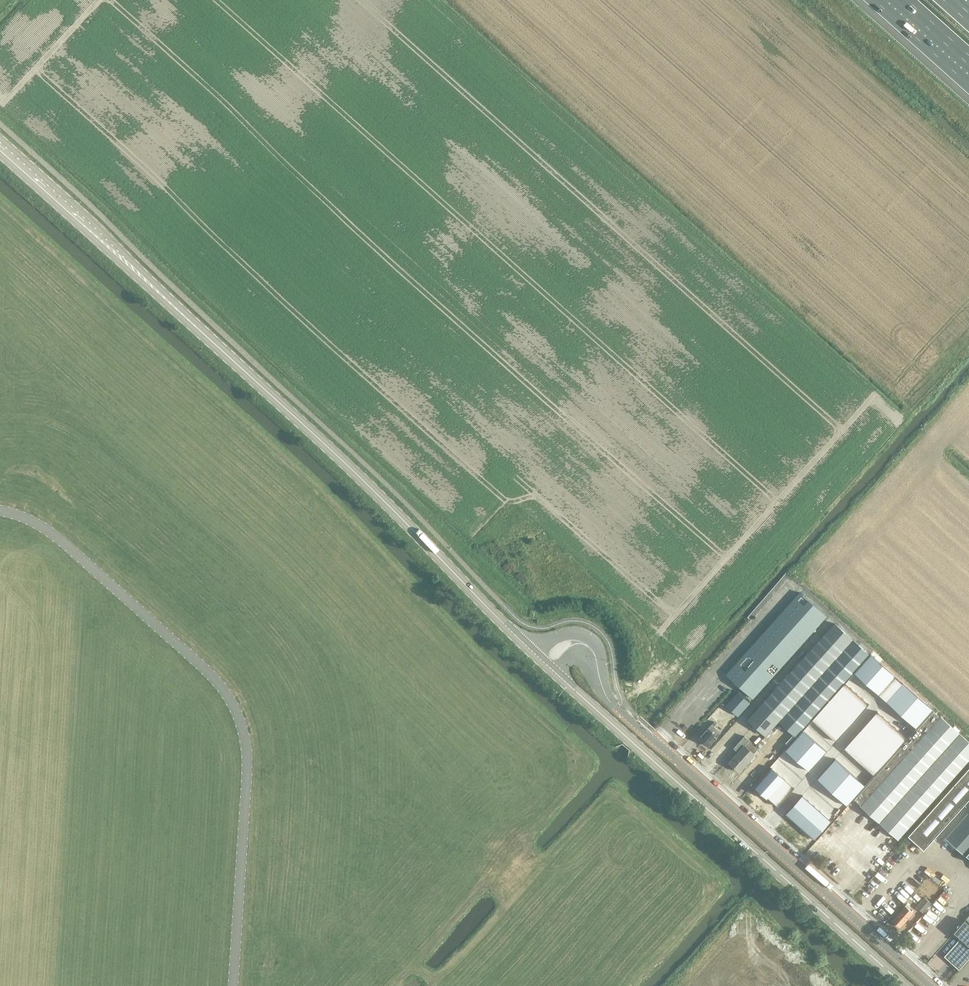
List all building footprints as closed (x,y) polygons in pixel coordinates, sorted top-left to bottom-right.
[(800,592),(726,674),(753,698),(827,616),(800,592)] [(779,721),(796,735),(869,654),(834,623),(748,719),(766,735),(779,721)] [(871,654),(854,672),(917,728),(933,710),(933,709),(903,682),(902,683),(894,676),(895,675),(877,660),(871,654)] [(845,682),(812,720),(836,741),(869,704),(845,682)] [(738,691),(726,705),(738,716),(750,702),(738,691)] [(877,711),(844,748),(874,775),(908,738),(877,711)] [(968,760),(968,741),(941,717),(941,718),(933,711),(855,799),(862,805),(861,806),(898,839),(968,760)] [(709,746),(721,731),(712,724),(700,738),(709,746)] [(803,730),(785,750),(809,771),(827,751),(803,730)] [(739,772),(756,754),(759,750),(749,741),(750,740),(745,735),(734,748),(739,752),(729,763),(739,772)] [(835,758),(817,779),(847,805),(853,799),(865,785),(835,758)] [(772,767),(754,787),(767,799),(768,798),(778,806),(794,787),(772,767)] [(908,836),(924,850),(968,800),(968,768),(908,836)] [(803,795),(786,814),(800,826),(814,839),(831,820),(803,795)] [(947,837),(968,857),(968,812),(947,837)] [(916,906),(923,912),(931,903),(924,897),(916,906)] [(900,926),(912,912),(909,909),(910,907),(906,903),(904,905),(905,906),(893,920),(900,926)] [(943,955),(959,969),(968,958),(968,924),(965,920),(954,932),(960,937),(943,955)]
